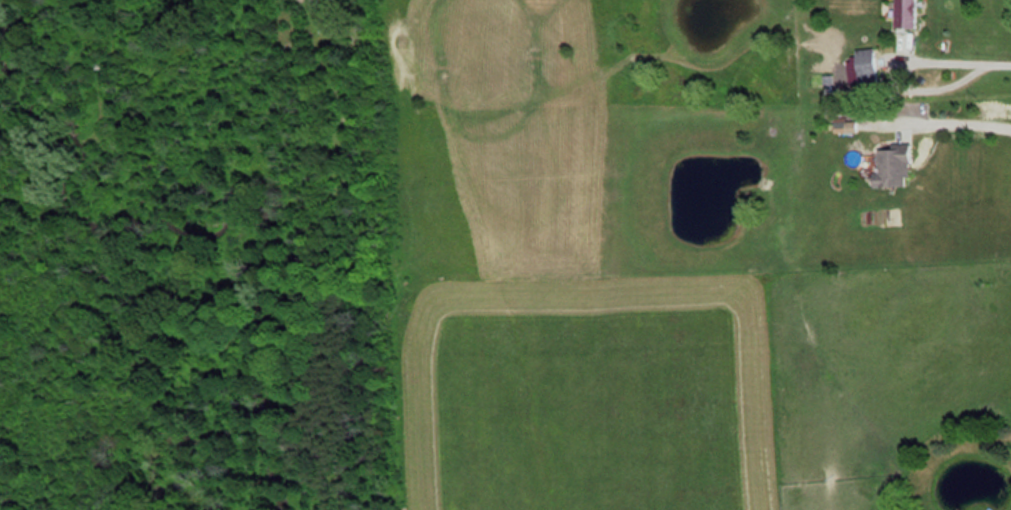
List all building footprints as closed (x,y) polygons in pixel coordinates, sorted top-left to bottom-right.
[(923,28),(923,0),(899,0),(899,28),(923,28)] [(881,83),(880,48),(859,49),(860,83),(881,83)] [(878,148),(878,185),(918,185),(918,148),(878,148)]
